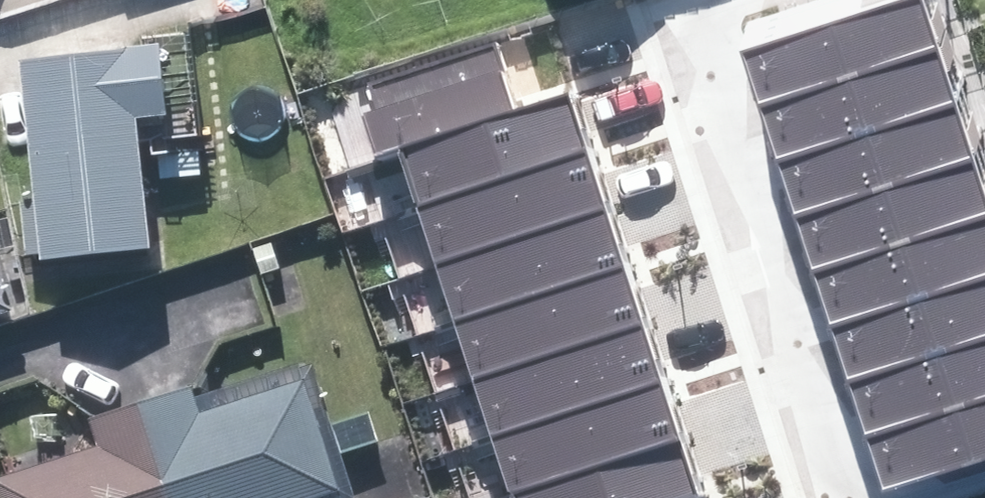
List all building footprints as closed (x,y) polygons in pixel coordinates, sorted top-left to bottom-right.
[(740,51),(758,106),(937,47),(921,0),(897,0),(740,51)] [(377,155),(396,149),(515,111),(493,41),(366,82),(375,110),(364,113),(377,155)] [(69,253),(69,258),(177,248),(165,120),(196,117),(190,47),(51,60),(64,198),(33,201),(38,256),(69,253)] [(937,47),(758,106),(776,161),(955,103),(937,47)] [(568,92),(515,111),(396,149),(415,206),(586,151),(568,92)] [(974,161),(955,103),(776,161),(795,218),(974,161)] [(586,151),(415,206),(434,266),(606,210),(586,151)] [(795,218),(814,274),(984,220),(984,194),(974,161),(795,218)] [(624,268),(606,210),(434,266),(453,322),(624,268)] [(814,274),(831,329),(984,280),(984,220),(814,274)] [(22,312),(0,246),(0,319),(22,312)] [(289,272),(281,247),(264,251),(271,276),(289,272)] [(643,326),(624,268),(453,322),(472,380),(643,326)] [(831,329),(849,384),(984,340),(984,280),(831,329)] [(661,383),(643,326),(472,380),(491,438),(661,383)] [(849,384),(866,438),(984,400),(984,340),(849,384)] [(356,491),(319,381),(213,414),(205,389),(106,421),(114,447),(8,480),(14,497),(334,497),(356,491)] [(679,440),(661,383),(491,438),(509,495),(679,440)] [(866,438),(883,490),(984,457),(984,400),(866,438)] [(679,440),(509,495),(510,497),(698,497),(679,440)]
